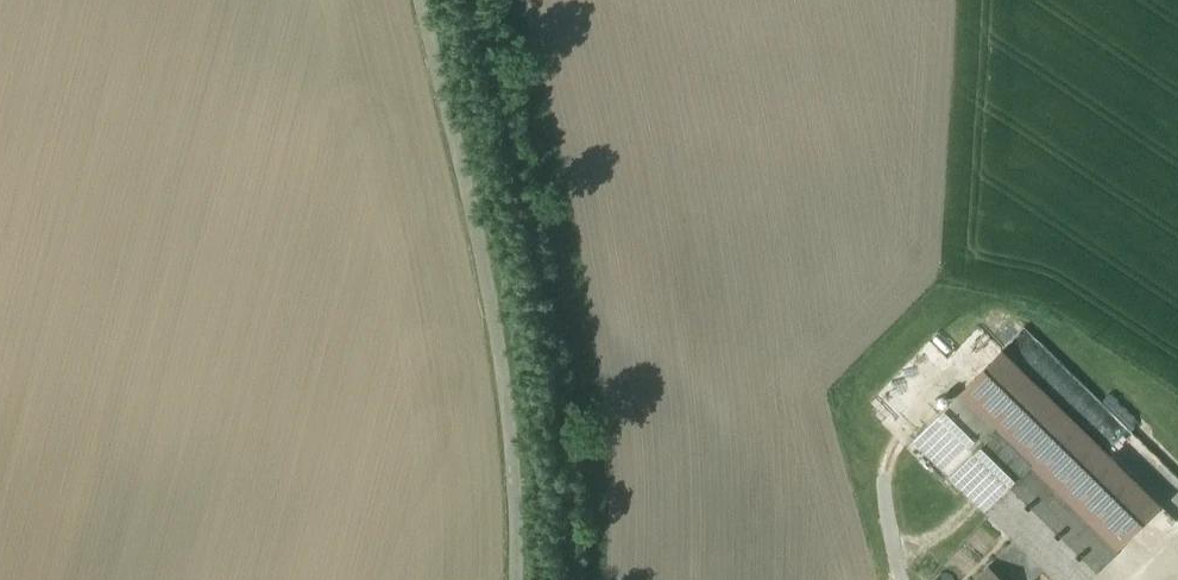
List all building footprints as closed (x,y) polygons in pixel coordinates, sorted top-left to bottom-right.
[(1058,579),(1088,579),(1162,505),(1003,350),(915,440),(1017,540),(1045,568),(1058,579)] [(991,567),(1004,579),(1033,579),(1045,568),(1017,540),(991,567)] [(976,579),(1004,579),(991,567),(990,566),(976,579)]
